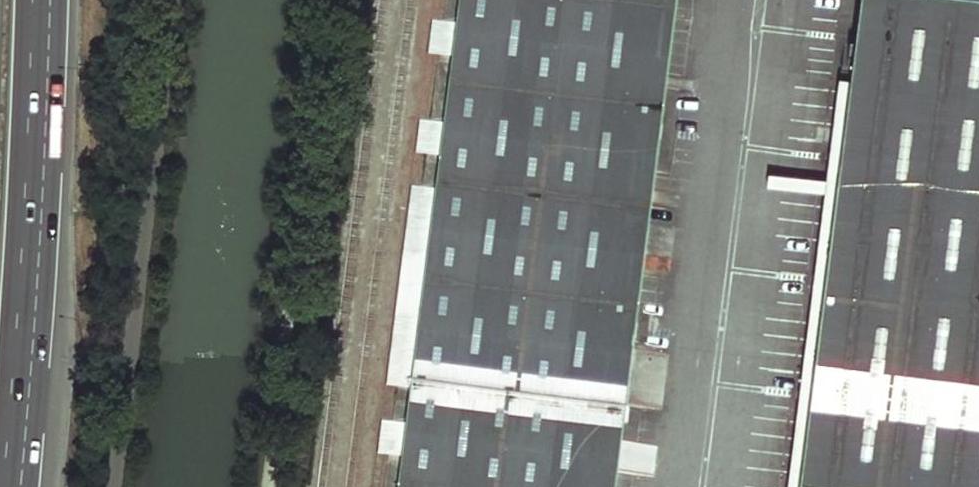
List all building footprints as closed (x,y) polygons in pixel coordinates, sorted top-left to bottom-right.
[(388,486),(601,486),(662,0),(448,0),(388,486)] [(856,37),(800,486),(978,486),(978,0),(861,0),(856,37)]
